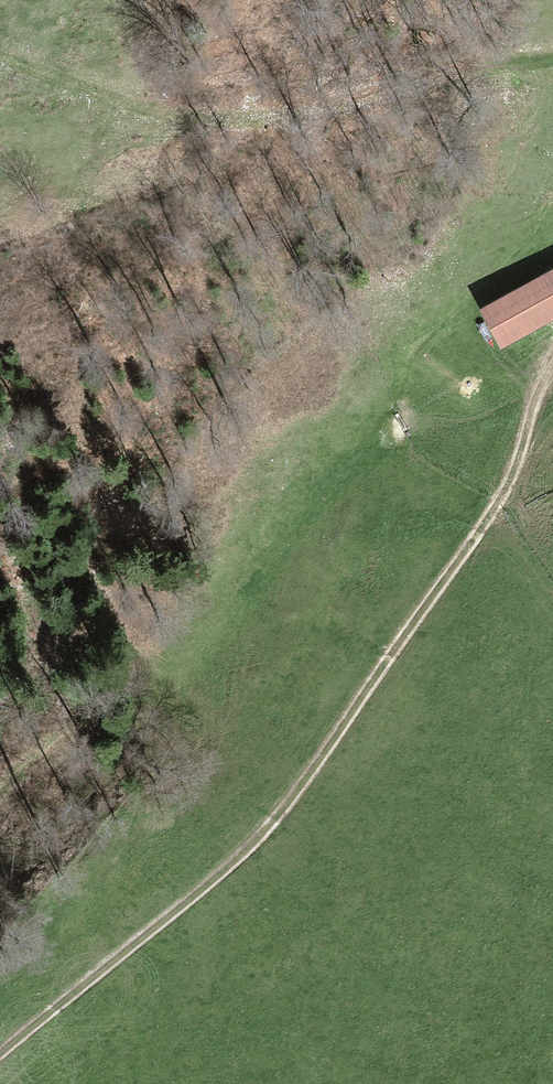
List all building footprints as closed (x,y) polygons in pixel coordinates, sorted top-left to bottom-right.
[(486,303),(513,352),(552,330),(552,266),(486,303)]
